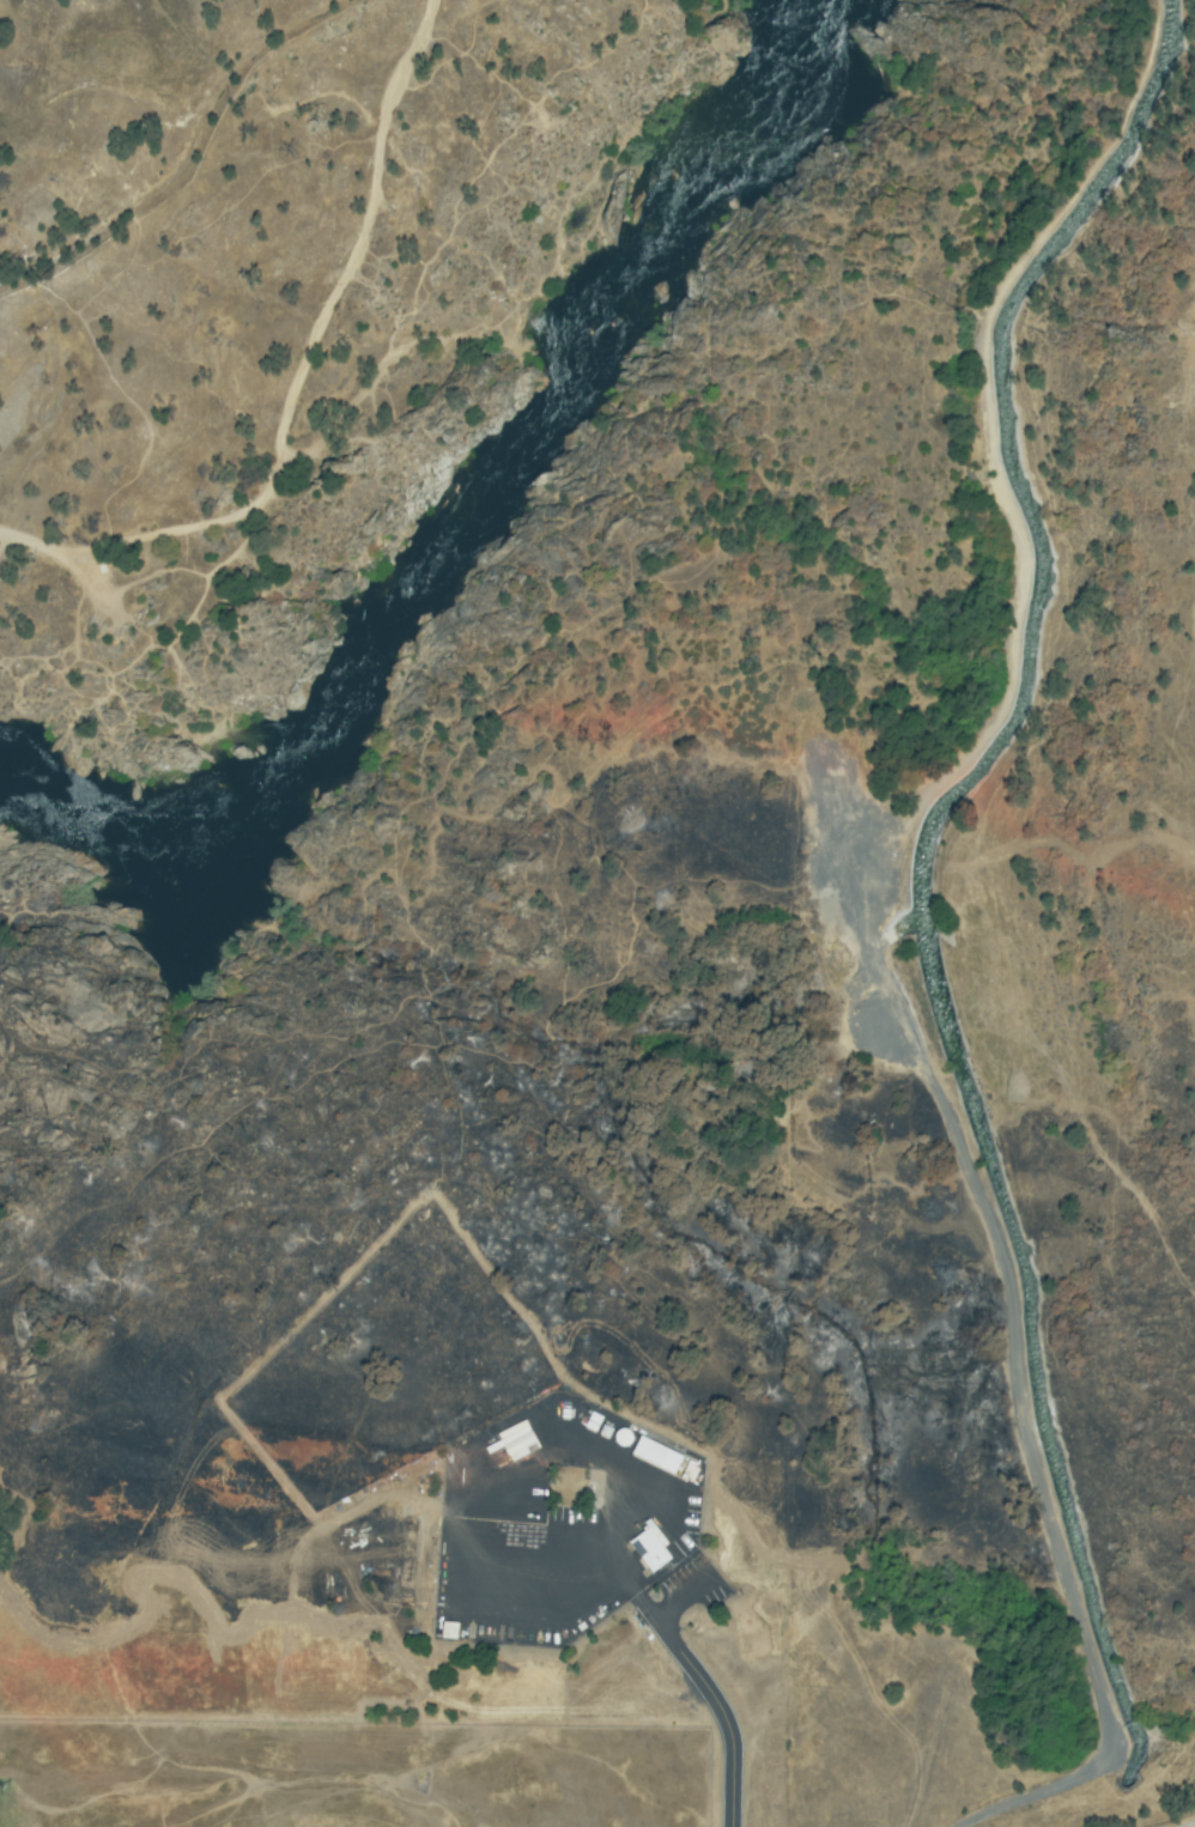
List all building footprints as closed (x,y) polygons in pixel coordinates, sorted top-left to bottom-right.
[(629,1457),(677,1480),(687,1462),(639,1438),(629,1457)] [(650,1576),(670,1561),(648,1530),(628,1545),(650,1576)]
